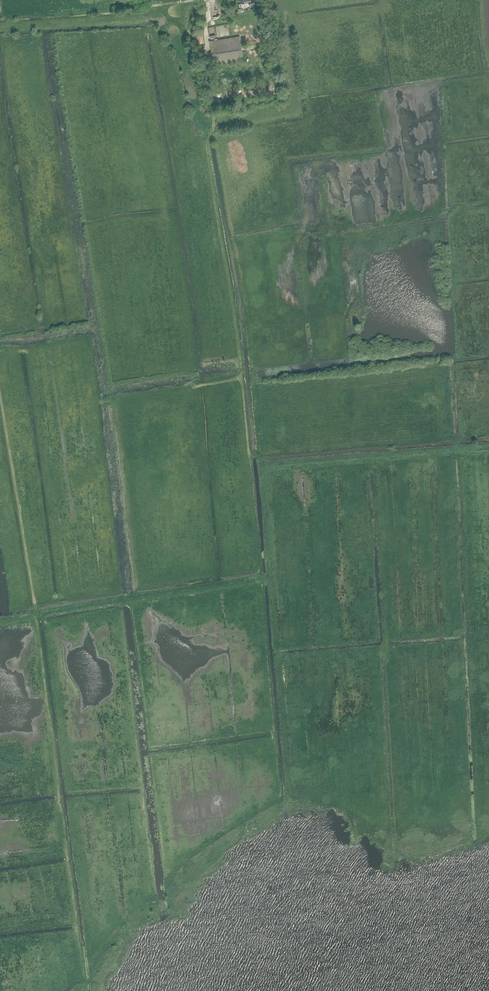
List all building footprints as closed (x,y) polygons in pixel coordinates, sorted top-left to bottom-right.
[(240,36),(233,37),(226,39),(224,26),(208,28),(214,67),(244,62),(240,36)]
